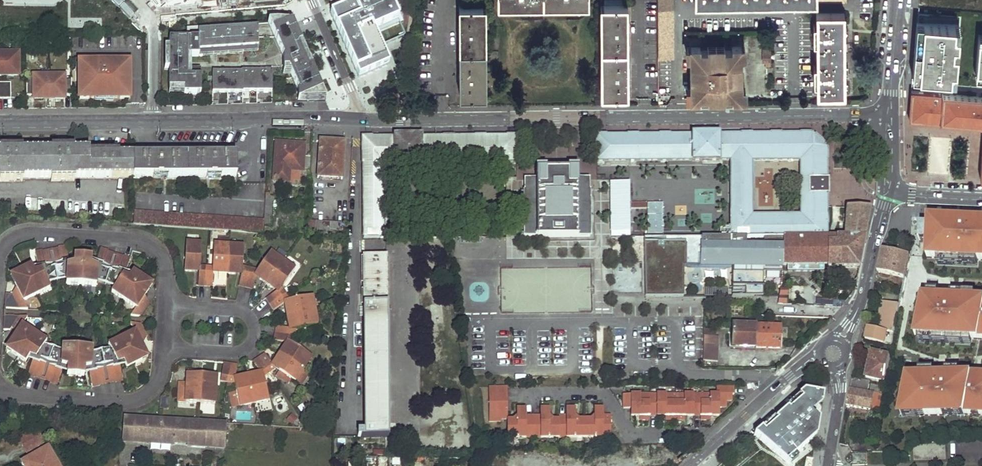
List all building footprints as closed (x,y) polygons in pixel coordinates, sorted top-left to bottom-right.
[(389,65),(381,47),(405,36),(391,3),(398,1),(397,0),(362,0),(330,14),(358,79),(389,65)] [(673,11),(673,0),(658,0),(658,11),(673,11)] [(602,95),(628,94),(627,3),(601,3),(602,95)] [(460,96),(486,96),(485,5),(460,4),(460,96)] [(11,30),(11,13),(0,14),(0,30),(11,30)] [(817,100),(844,100),(843,18),(817,18),(816,30),(814,30),(814,49),(817,49),(817,71),(814,71),(815,89),(817,89),(817,100)] [(275,22),(268,23),(274,37),(298,37),(292,23),(275,22)] [(960,25),(917,22),(913,75),(954,79),(960,25)] [(198,52),(198,56),(243,53),(257,52),(257,48),(257,24),(243,25),(243,37),(243,48),(198,52)] [(190,57),(198,57),(198,56),(198,52),(243,48),(243,37),(243,25),(198,28),(198,39),(192,39),(192,44),(191,44),(191,48),(190,48),(190,57)] [(303,48),(298,37),(274,37),(281,54),(289,50),(291,54),(303,48)] [(200,95),(200,69),(190,69),(190,74),(187,74),(186,39),(168,39),(168,47),(168,70),(169,89),(184,89),(184,95),(200,95)] [(283,58),(283,75),(290,75),(288,69),(301,63),(301,64),(299,65),(300,68),(302,67),(303,72),(307,70),(309,74),(313,72),(308,59),(303,48),(291,54),(289,50),(281,54),(283,58)] [(772,64),(772,48),(763,48),(763,56),(768,56),(768,64),(772,64)] [(742,95),(742,50),(692,50),(692,95),(742,95)] [(22,54),(16,54),(16,55),(0,55),(0,54),(0,77),(3,77),(3,73),(13,73),(13,76),(22,76),(22,54)] [(122,99),(132,99),(131,62),(114,62),(114,65),(110,65),(110,62),(81,62),(81,74),(84,74),(84,80),(81,80),(82,99),(91,99),(99,99),(99,96),(107,96),(114,96),(114,99),(122,98),(122,99)] [(298,92),(298,101),(326,100),(313,72),(309,74),(307,70),(303,72),(302,67),(300,68),(299,65),(301,64),(301,63),(288,69),(290,75),(291,77),(298,92)] [(256,71),(241,71),(241,72),(241,91),(256,91),(256,71)] [(272,71),(256,71),(256,91),(272,91),(272,78),(272,71)] [(227,72),(212,72),(212,77),(208,77),(208,81),(212,81),(212,93),(227,93),(227,72)] [(241,72),(227,72),(227,93),(241,93),(241,91),(241,72)] [(68,79),(67,77),(38,77),(38,79),(30,79),(30,97),(38,96),(38,99),(47,99),(47,96),(53,96),(59,96),(59,99),(68,99),(68,96),(75,96),(75,79),(68,79)] [(15,99),(16,84),(0,83),(0,99),(15,99)] [(942,97),(913,95),(911,123),(940,125),(942,97)] [(945,98),(943,126),(981,128),(981,101),(945,98)] [(597,137),(597,162),(693,161),(693,162),(720,162),(720,161),(733,161),(751,160),(798,160),(800,162),(800,215),(752,216),(751,223),(733,223),(733,227),(721,227),(721,237),(783,237),(796,237),(816,236),(826,236),(826,225),(827,225),(827,216),(826,216),(826,208),(826,195),(827,195),(827,188),(827,181),(826,181),(826,160),(827,160),(827,151),(826,151),(826,149),(823,146),(815,137),(812,135),(810,135),(802,134),(802,136),(781,136),(781,135),(771,135),(771,136),(751,136),(751,135),(741,135),(741,136),(719,136),(719,135),(705,135),(692,135),(692,136),(669,137),(669,135),(661,136),(661,137),(638,136),(628,136),(628,137),(606,137),(606,136),(597,136),(597,137)] [(372,137),(362,138),(364,238),(394,238),(394,230),(381,230),(380,164),(395,163),(395,165),(422,164),(422,163),(517,162),(517,137),(486,138),(485,137),(476,137),(476,138),(454,138),(454,137),(444,137),(445,138),(422,138),(422,137),(409,137),(395,137),(395,138),(372,139),(372,137)] [(344,142),(319,140),(317,178),(342,180),(344,142)] [(285,147),(277,146),(276,157),(279,158),(279,161),(276,161),(274,182),(290,183),(290,171),(303,172),(303,169),(310,169),(310,156),(304,156),(304,145),(286,144),(285,147)] [(1,180),(1,184),(23,183),(23,180),(53,180),(53,183),(74,182),(75,179),(133,178),(133,156),(118,157),(118,154),(86,154),(86,153),(70,153),(70,150),(49,150),(49,154),(19,154),(19,150),(0,151),(0,180),(1,180)] [(237,156),(133,156),(133,178),(237,177),(237,156)] [(733,161),(733,223),(751,223),(752,216),(751,160),(733,161)] [(525,192),(525,237),(590,237),(590,227),(590,192),(589,192),(589,180),(578,180),(578,168),(569,168),(570,170),(558,170),(546,171),(546,168),(537,168),(538,180),(526,180),(526,192),(525,192)] [(632,184),(613,184),(613,237),(633,238),(632,184)] [(269,196),(266,195),(264,218),(272,218),(273,200),(269,199),(269,196)] [(831,230),(831,237),(866,237),(871,208),(846,208),(844,233),(841,233),(841,230),(831,230)] [(264,219),(133,210),(133,224),(142,225),(209,229),(231,231),(260,233),(263,233),(264,219)] [(929,218),(929,226),(920,225),(920,242),(928,242),(927,258),(938,259),(978,260),(981,261),(981,220),(929,218)] [(337,222),(315,221),(314,236),(337,237),(337,222)] [(796,237),(795,266),(815,267),(816,236),(796,237)] [(816,236),(815,267),(827,266),(827,269),(859,269),(866,237),(831,237),(826,236),(816,236)] [(652,262),(655,297),(684,297),(684,268),(732,268),(745,268),(745,289),(736,289),(736,293),(745,293),(746,297),(755,297),(755,279),(763,279),(763,273),(763,268),(782,268),(782,267),(783,237),(721,237),(646,238),(644,237),(645,261),(652,262)] [(783,237),(782,267),(795,266),(796,237),(783,237)] [(201,259),(203,243),(187,242),(185,271),(193,271),(194,263),(201,259)] [(230,244),(215,243),(214,260),(221,264),(220,272),(228,273),(230,244)] [(245,245),(230,244),(228,273),(236,273),(237,264),(245,260),(245,245)] [(65,246),(36,254),(39,268),(46,267),(47,272),(64,267),(62,262),(69,260),(65,246)] [(100,249),(95,262),(100,264),(98,269),(115,275),(117,271),(123,273),(129,260),(100,249)] [(882,249),(878,271),(906,278),(910,255),(882,249)] [(271,253),(263,264),(266,271),(261,278),(268,283),(283,261),(271,253)] [(72,265),(67,267),(67,279),(66,284),(96,286),(96,282),(97,268),(90,265),(90,256),(73,255),(72,265)] [(387,255),(363,256),(365,437),(388,436),(387,255)] [(194,263),(193,271),(200,271),(200,267),(201,267),(201,259),(194,263)] [(938,259),(938,265),(978,267),(978,260),(938,259)] [(237,264),(236,273),(243,273),(245,268),(245,260),(237,264)] [(283,261),(268,283),(275,288),(280,281),(287,282),(296,270),(283,261)] [(645,261),(646,298),(655,297),(652,262),(645,261)] [(263,264),(258,270),(257,275),(261,278),(266,271),(263,264)] [(14,293),(6,293),(6,307),(30,309),(26,301),(53,287),(51,284),(45,272),(36,274),(31,265),(18,272),(20,278),(17,283),(21,290),(14,293)] [(47,272),(45,272),(51,284),(67,279),(67,267),(64,267),(47,272)] [(200,271),(199,285),(206,286),(207,267),(201,267),(200,267),(200,271)] [(97,268),(96,282),(114,289),(122,278),(115,275),(98,269),(97,268)] [(251,269),(245,268),(243,273),(240,286),(247,288),(251,269)] [(745,268),(732,268),(732,297),(746,297),(745,293),(736,293),(736,289),(745,289),(745,268)] [(258,270),(251,269),(247,288),(253,289),(257,275),(258,270)] [(114,289),(111,293),(135,312),(132,316),(141,317),(148,308),(142,303),(147,297),(143,290),(148,285),(133,273),(128,280),(122,278),(114,289)] [(755,297),(763,297),(763,279),(755,279),(755,297)] [(280,281),(275,288),(277,290),(285,285),(287,282),(280,281)] [(147,297),(153,289),(148,285),(143,290),(147,297)] [(277,290),(269,295),(273,302),(289,292),(285,285),(277,290)] [(728,289),(704,289),(704,298),(728,298),(728,289)] [(781,290),(779,304),(789,305),(789,290),(781,290)] [(289,292),(273,302),(276,307),(286,301),(290,298),(293,297),(289,292)] [(314,294),(297,297),(296,305),(287,306),(289,316),(317,310),(314,294)] [(290,298),(286,301),(287,306),(296,305),(297,297),(290,298)] [(923,297),(915,336),(919,337),(972,339),(979,339),(981,322),(981,299),(975,299),(957,298),(949,298),(939,297),(927,297),(923,297)] [(892,346),(900,305),(882,301),(879,314),(889,316),(887,324),(886,331),(880,330),(878,342),(892,346)] [(317,310),(289,316),(290,323),(298,322),(302,328),(320,324),(317,310)] [(887,324),(889,316),(879,314),(878,319),(881,319),(878,330),(880,330),(886,331),(887,324)] [(5,315),(4,330),(11,330),(13,327),(20,331),(13,340),(17,346),(12,351),(26,362),(32,355),(37,357),(46,345),(49,342),(25,324),(29,317),(5,315)] [(135,332),(108,345),(109,347),(116,360),(121,359),(127,368),(142,360),(139,354),(144,350),(140,342),(148,338),(141,325),(131,325),(135,332)] [(781,326),(732,325),(731,347),(780,349),(781,326)] [(291,328),(282,326),(281,333),(299,337),(301,329),(298,329),(291,328)] [(299,337),(281,333),(280,340),(288,342),(298,343),(299,337)] [(718,362),(719,337),(716,337),(704,337),(703,362),(718,362)] [(919,337),(919,342),(971,345),(972,339),(919,337)] [(13,340),(7,347),(12,351),(17,346),(13,340)] [(288,342),(286,344),(294,350),(301,346),(298,343),(288,342)] [(286,344),(280,353),(303,368),(313,354),(301,346),(294,350),(286,344)] [(46,345),(37,357),(40,358),(58,363),(62,365),(63,351),(46,345)] [(93,348),(64,346),(63,351),(62,365),(68,367),(67,374),(85,375),(86,368),(91,366),(92,353),(93,348)] [(109,347),(92,353),(91,366),(95,365),(112,361),(116,360),(109,347)] [(142,360),(148,358),(144,350),(139,354),(142,360)] [(885,381),(890,356),(869,351),(867,361),(870,362),(866,377),(885,381)] [(266,352),(259,357),(270,373),(277,368),(275,366),(273,363),(266,352)] [(280,353),(276,359),(282,364),(281,369),(295,380),(303,368),(280,353)] [(259,357),(253,361),(261,372),(264,376),(265,376),(270,373),(259,357)] [(32,360),(27,374),(57,384),(62,369),(56,367),(58,363),(40,358),(39,362),(32,360)] [(276,359),(273,363),(275,366),(281,369),(282,364),(276,359)] [(96,370),(89,372),(93,387),(123,379),(120,364),(113,366),(112,361),(95,365),(96,370)] [(220,381),(228,383),(231,364),(224,363),(220,381)] [(240,366),(231,364),(228,383),(236,384),(238,376),(240,366)] [(257,372),(249,374),(255,403),(269,400),(266,382),(258,381),(257,372)] [(261,372),(257,372),(258,381),(266,382),(265,376),(264,376),(261,372)] [(187,384),(180,383),(180,402),(200,403),(202,374),(195,373),(188,373),(187,384)] [(212,375),(202,374),(200,403),(217,404),(218,386),(211,381),(212,375)] [(249,374),(242,375),(243,384),(237,389),(238,392),(231,394),(233,407),(241,406),(255,403),(249,374)] [(965,415),(972,375),(960,375),(953,375),(949,375),(935,376),(920,376),(908,376),(901,411),(925,410),(925,416),(943,416),(943,410),(964,409),(964,415),(965,415)] [(965,415),(973,415),(980,416),(981,416),(981,376),(980,375),(977,375),(972,375),(965,415)] [(851,389),(868,393),(870,383),(853,379),(851,389)] [(882,396),(884,388),(871,386),(870,393),(874,394),(882,396)] [(702,394),(702,398),(729,398),(729,395),(733,395),(735,395),(735,387),(721,387),(721,394),(702,394)] [(487,388),(487,420),(505,420),(504,388),(487,388)] [(848,402),(847,406),(871,410),(874,394),(870,393),(868,393),(851,389),(848,402)] [(823,396),(804,392),(799,397),(802,400),(789,411),(788,409),(775,420),(777,422),(765,433),(762,429),(754,436),(786,464),(795,455),(817,437),(820,420),(813,413),(822,405),(823,396)] [(627,395),(627,409),(633,409),(633,417),(642,417),(643,421),(652,421),(652,416),(665,416),(666,421),(687,421),(686,416),(703,416),(703,421),(713,421),(713,416),(721,416),(721,407),(729,407),(729,401),(729,398),(702,398),(702,394),(627,395)] [(874,394),(871,410),(879,412),(882,396),(874,394)] [(788,409),(789,411),(802,400),(799,397),(786,408),(788,409)] [(820,420),(822,405),(813,413),(820,420)] [(505,437),(607,437),(607,416),(600,416),(600,409),(591,409),(591,416),(588,419),(574,419),(572,416),(572,409),(562,409),(562,415),(555,415),(555,419),(548,419),(546,416),(546,409),(536,409),(536,415),(523,415),(523,409),(513,409),(513,417),(511,420),(505,420),(505,437)] [(177,420),(124,417),(122,440),(174,444),(207,446),(225,447),(226,423),(221,422),(198,421),(176,419),(177,420)] [(765,433),(777,422),(775,420),(774,419),(762,429),(765,433)] [(38,428),(45,442),(51,438),(43,425),(38,428)] [(37,427),(19,438),(27,452),(45,442),(38,428),(37,427)] [(857,450),(872,449),(872,441),(856,443),(857,450)] [(23,465),(59,465),(50,450),(23,465)] [(786,464),(789,465),(798,458),(795,455),(786,464)]
